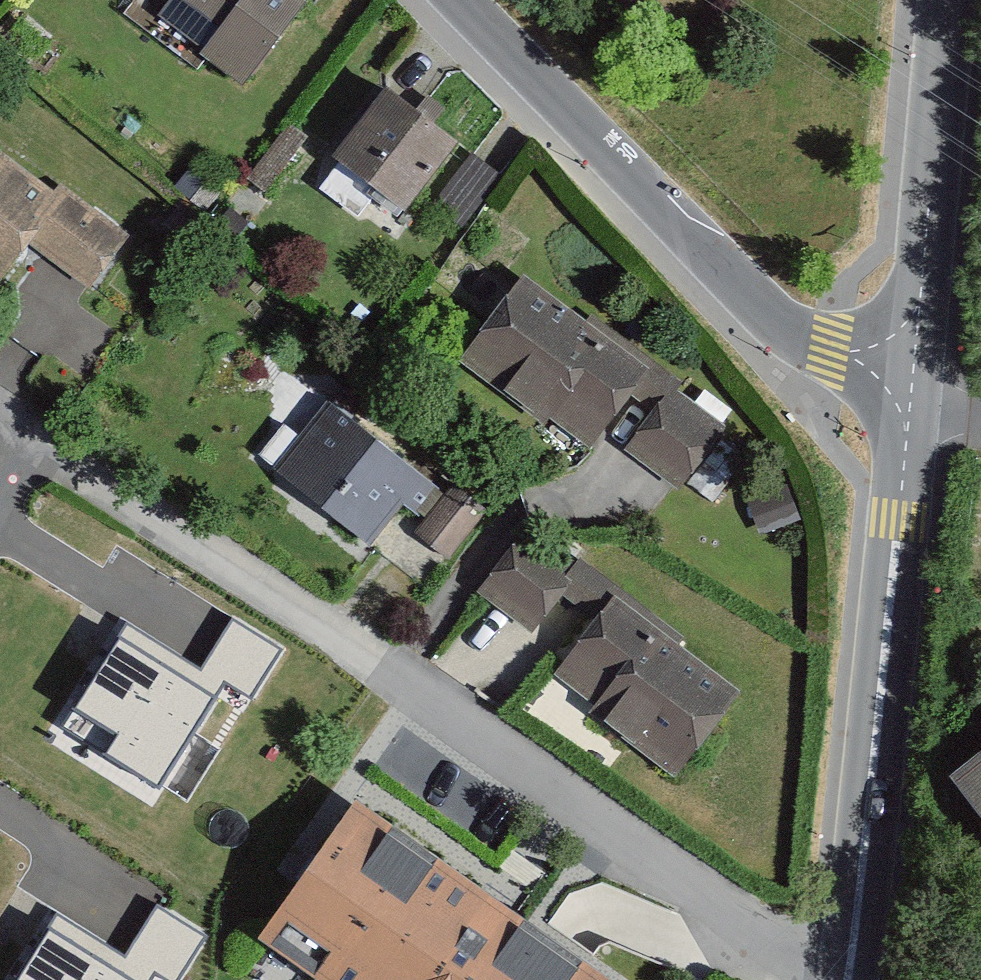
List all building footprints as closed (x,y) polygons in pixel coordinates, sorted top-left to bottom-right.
[(220,26),(199,53),(243,85),(306,0),(185,0),(220,26)] [(450,149),(390,103),(349,157),(409,203),(450,149)] [(0,168),(0,272),(3,275),(34,236),(93,282),(124,242),(66,196),(54,211),(0,168)] [(669,385),(532,291),(482,364),(595,441),(629,391),(654,408),(669,385)] [(722,435),(672,403),(640,453),(690,485),(722,435)] [(422,485),(333,415),(288,472),(377,541),(422,485)] [(748,501),(761,534),(801,518),(787,485),(748,501)] [(483,523),(460,502),(432,530),(455,552),(483,523)] [(578,573),(532,541),(493,599),(539,630),(578,573)] [(730,699),(618,613),(566,680),(678,766),(730,699)] [(282,650),(234,620),(205,667),(254,696),(282,650)] [(159,786),(224,683),(131,624),(65,727),(159,786)] [(966,776),(980,795),(980,764),(966,776)] [(369,821),(281,948),(327,979),(598,979),(369,821)] [(157,911),(129,957),(167,979),(181,979),(206,940),(157,911)] [(151,974),(57,915),(16,979),(147,979),(151,974)]
